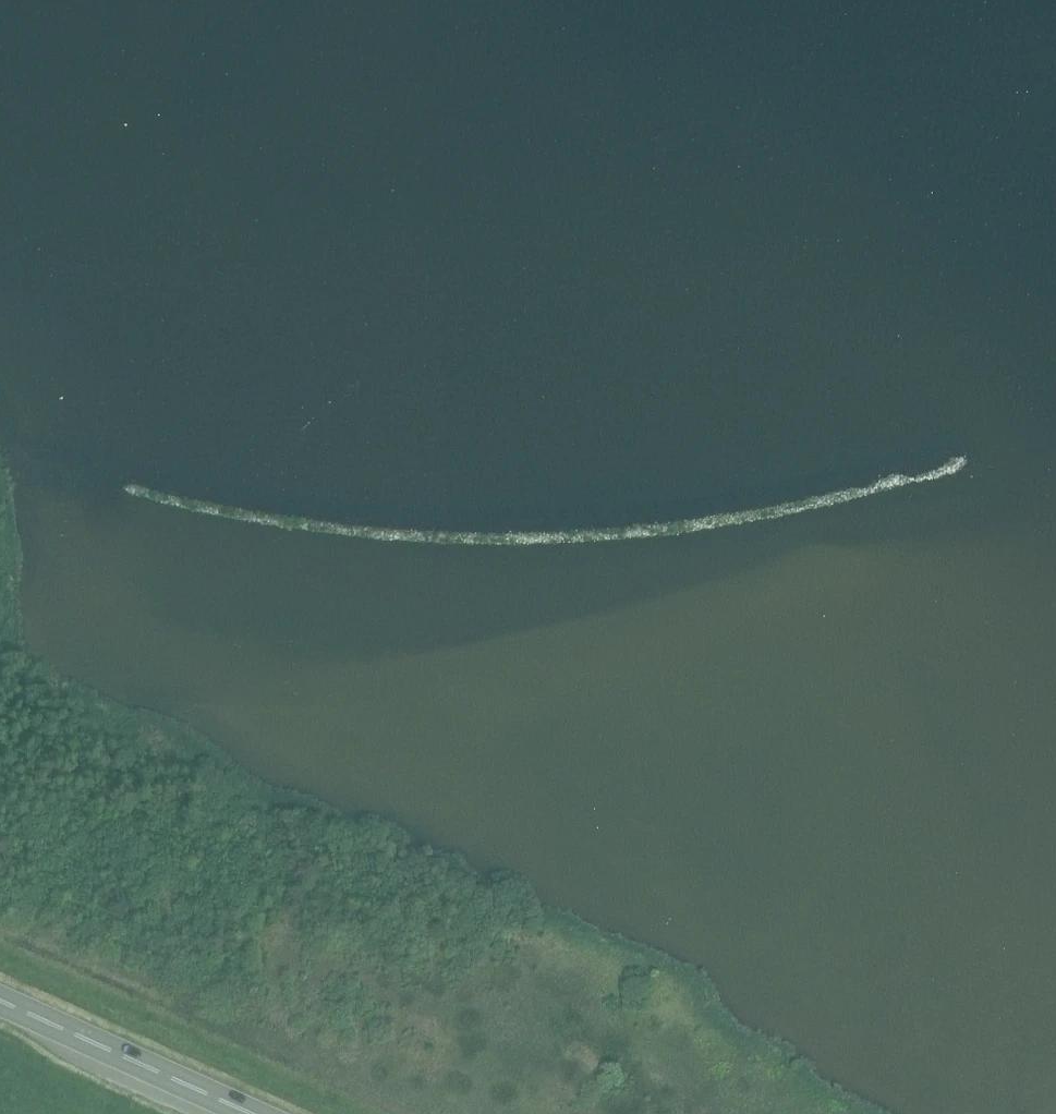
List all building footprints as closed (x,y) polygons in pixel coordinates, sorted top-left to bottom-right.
[(10,993),(7,1003),(25,1010),(28,999),(10,993)]
